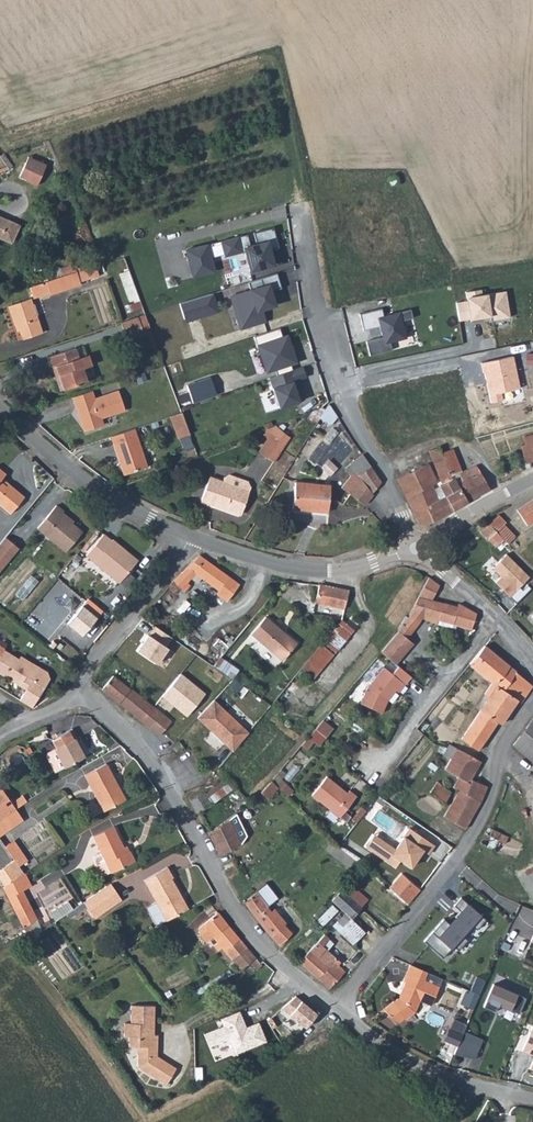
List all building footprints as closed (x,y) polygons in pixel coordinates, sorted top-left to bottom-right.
[(30,163),(36,153),(31,150),(25,160),(30,163)] [(49,159),(36,153),(30,163),(25,160),(21,169),(26,172),(25,173),(38,181),(49,159)] [(395,178),(388,179),(390,186),(397,185),(395,178)] [(11,221),(7,219),(9,217),(0,213),(0,235),(4,227),(7,229),(11,221)] [(11,221),(7,229),(4,227),(0,235),(0,236),(10,241),(19,225),(11,221)] [(251,232),(224,239),(228,255),(248,250),(253,269),(273,264),(276,259),(273,248),(282,245),(277,225),(256,230),(259,242),(254,243),(251,232)] [(112,236),(115,245),(130,240),(127,231),(112,236)] [(207,245),(186,250),(193,276),(213,271),(207,245)] [(62,274),(76,269),(74,263),(60,267),(62,274)] [(61,274),(65,287),(81,282),(76,269),(62,274),(61,274)] [(121,272),(127,303),(138,301),(131,270),(121,272)] [(45,280),(49,292),(65,287),(61,274),(45,280)] [(260,278),(248,282),(251,289),(231,295),(234,306),(237,305),(244,324),(253,321),(254,324),(266,320),(262,309),(274,305),(270,290),(265,291),(260,278)] [(45,280),(29,285),(33,297),(49,292),(45,280)] [(510,317),(506,291),(482,297),(481,290),(466,293),(468,301),(458,303),(461,322),(493,317),(494,321),(510,317)] [(209,294),(179,303),(184,318),(214,309),(209,294)] [(16,321),(18,327),(21,338),(40,332),(29,296),(7,303),(13,322),(16,321)] [(383,309),(361,314),(364,331),(381,327),(383,338),(367,341),(370,356),(392,351),(390,343),(407,339),(403,322),(414,320),(412,311),(385,317),(383,309)] [(145,314),(121,322),(127,341),(151,334),(145,314)] [(278,328),(253,336),(257,348),(259,347),(267,369),(292,360),(285,338),(282,339),(278,328)] [(79,368),(87,366),(84,355),(76,358),(73,347),(46,356),(50,367),(53,366),(62,391),(84,383),(79,368)] [(521,389),(513,356),(483,364),(491,404),(503,400),(502,393),(521,389)] [(53,366),(50,367),(58,392),(62,391),(53,366)] [(92,380),(87,366),(79,368),(84,383),(92,380)] [(305,377),(302,367),(268,378),(278,408),(303,400),(299,387),(298,388),(295,380),(305,377)] [(90,391),(72,397),(75,408),(78,407),(86,430),(101,425),(99,418),(125,410),(118,391),(93,399),(90,391)] [(326,412),(325,423),(335,424),(336,413),(326,412)] [(180,413),(172,416),(180,437),(188,434),(180,413)] [(270,426),(258,454),(278,463),(290,435),(270,426)] [(134,428),(111,436),(123,475),(147,467),(134,428)] [(523,435),(525,441),(521,443),(527,466),(532,464),(532,460),(532,432),(523,435)] [(189,435),(180,438),(184,448),(193,445),(189,435)] [(441,444),(430,447),(442,479),(452,473),(441,444)] [(372,465),(366,458),(345,487),(353,493),(363,478),(360,474),(372,465)] [(429,462),(399,476),(423,524),(480,493),(488,489),(481,469),(457,480),(455,477),(440,484),(445,495),(439,498),(434,487),(433,484),(436,482),(437,477),(429,462)] [(367,503),(379,486),(383,481),(372,465),(360,474),(363,478),(353,493),(367,503)] [(223,482),(211,478),(201,501),(240,516),(251,487),(250,483),(230,475),(224,478),(223,482)] [(10,508),(22,491),(6,479),(4,481),(0,479),(0,501),(10,508)] [(312,505),(327,506),(329,483),(293,480),(291,507),(311,509),(312,505)] [(440,484),(434,487),(439,498),(445,495),(440,484)] [(519,511),(530,526),(532,524),(532,500),(519,511)] [(62,508),(55,502),(35,524),(65,548),(81,528),(60,510),(62,508)] [(516,537),(499,516),(483,529),(496,546),(502,541),(506,545),(516,537)] [(124,548),(126,546),(113,536),(112,537),(103,531),(86,552),(119,578),(135,557),(124,548)] [(16,542),(4,533),(0,539),(0,563),(16,542)] [(137,555),(126,546),(124,548),(135,557),(137,555)] [(200,554),(176,581),(184,588),(198,574),(211,583),(221,570),(200,554)] [(507,554),(492,568),(502,578),(497,583),(511,597),(531,578),(507,554)] [(221,570),(211,583),(219,590),(217,593),(223,598),(235,580),(221,570)] [(441,580),(430,575),(420,594),(433,597),(441,580)] [(235,580),(223,598),(227,600),(240,584),(235,580)] [(351,587),(322,583),(319,602),(349,606),(351,587)] [(472,626),(479,612),(460,600),(460,603),(433,597),(420,594),(410,614),(422,621),(423,617),(439,621),(440,617),(472,626)] [(67,625),(83,637),(105,611),(89,600),(67,625)] [(293,642),(262,615),(248,631),(280,658),(293,642)] [(343,620),(339,629),(337,633),(329,643),(335,648),(343,638),(348,642),(357,627),(343,620)] [(137,652),(158,666),(170,650),(166,647),(172,639),(155,628),(137,652)] [(383,649),(398,662),(416,642),(400,628),(383,649)] [(335,648),(340,652),(347,643),(348,642),(343,638),(335,648)] [(329,643),(301,674),(312,683),(340,652),(335,648),(329,643)] [(518,668),(487,644),(472,662),(500,683),(504,687),(518,668)] [(32,704),(33,704),(49,676),(48,671),(34,663),(32,664),(4,648),(0,654),(0,671),(5,674),(7,672),(15,676),(13,679),(28,687),(21,698),(32,704)] [(215,668),(233,677),(228,686),(236,691),(246,671),(220,658),(215,668)] [(363,699),(384,709),(390,696),(398,686),(401,688),(407,680),(386,663),(370,683),(363,699)] [(518,668),(504,687),(500,683),(482,706),(497,717),(501,721),(518,698),(522,700),(532,685),(532,681),(518,668)] [(102,688),(119,701),(124,695),(130,700),(137,691),(131,687),(130,688),(113,674),(102,688)] [(162,697),(188,717),(206,695),(180,674),(162,697)] [(124,695),(119,701),(160,734),(172,720),(137,691),(130,700),(124,695)] [(216,698),(198,715),(226,742),(243,725),(216,698)] [(473,731),(462,752),(480,760),(487,744),(480,741),(497,717),(482,706),(466,727),(473,731)] [(309,751),(315,743),(321,747),(334,727),(322,719),(303,747),(309,751)] [(511,743),(509,748),(532,769),(532,719),(511,743)] [(243,725),(226,742),(233,750),(250,731),(243,725)] [(55,748),(65,765),(85,755),(75,737),(78,735),(73,726),(54,737),(58,746),(55,748)] [(55,771),(65,765),(55,748),(46,753),(55,771)] [(466,827),(469,821),(482,799),(488,784),(472,777),(480,760),(462,752),(455,749),(445,769),(466,779),(445,815),(466,827)] [(125,800),(106,764),(85,775),(103,811),(125,800)] [(328,774),(313,793),(341,814),(358,793),(350,787),(348,790),(328,774)] [(272,777),(262,790),(270,797),(280,784),(272,777)] [(15,806),(0,783),(0,816),(15,806)] [(436,783),(430,795),(448,803),(453,791),(436,783)] [(191,801),(192,803),(197,812),(212,801),(206,791),(191,801)] [(22,817),(15,806),(0,816),(0,832),(22,817)] [(228,816),(209,832),(221,852),(242,840),(228,816)] [(137,859),(132,849),(129,851),(116,824),(95,834),(103,851),(112,870),(113,871),(137,859)] [(482,839),(494,847),(495,847),(500,839),(506,844),(510,837),(495,827),(493,833),(488,830),(482,839)] [(410,829),(397,848),(376,834),(367,849),(395,868),(400,861),(412,869),(424,851),(431,855),(437,847),(410,829)] [(103,875),(112,870),(103,851),(97,854),(95,859),(103,875)] [(2,882),(23,869),(12,855),(0,863),(0,879),(2,882)] [(147,878),(169,919),(191,907),(175,877),(177,875),(171,865),(147,878)] [(1,883),(5,892),(20,885),(21,887),(30,882),(23,869),(2,882),(1,883)] [(404,871),(393,883),(392,885),(409,901),(421,887),(404,871)] [(351,880),(344,888),(364,906),(371,898),(351,880)] [(104,901),(118,891),(112,882),(84,900),(94,916),(108,907),(104,901)] [(5,892),(20,922),(26,919),(34,915),(21,887),(20,885),(5,892)] [(344,888),(334,899),(346,910),(347,911),(355,918),(364,907),(364,906),(344,888)] [(122,899),(118,891),(104,901),(108,907),(122,899)] [(261,891),(246,902),(249,907),(271,936),(287,924),(290,921),(285,914),(280,917),(261,891)] [(445,916),(425,938),(444,956),(455,943),(460,948),(469,938),(464,934),(473,924),(478,928),(488,918),(463,896),(456,903),(466,913),(455,925),(445,916)] [(55,921),(75,910),(69,901),(49,912),(55,921)] [(325,927),(339,910),(333,905),(318,921),(325,927)] [(355,918),(347,911),(339,920),(346,927),(355,918)] [(223,948),(225,951),(240,938),(218,913),(200,928),(200,935),(207,943),(214,937),(218,942),(215,946),(219,951),(223,948)] [(346,927),(339,920),(336,924),(358,943),(369,931),(355,918),(346,927)] [(27,936),(29,935),(33,932),(26,919),(20,922),(24,929),(27,936)] [(287,924),(271,936),(280,944),(294,932),(287,924)] [(327,932),(300,961),(315,973),(332,987),(347,969),(339,962),(342,958),(329,947),(335,940),(327,932)] [(232,959),(247,946),(240,938),(225,951),(232,959)] [(251,961),(256,957),(247,946),(232,959),(242,969),(251,961)] [(263,965),(256,957),(251,961),(259,969),(263,965)] [(427,970),(410,963),(403,979),(405,980),(398,996),(384,1007),(389,1014),(399,1020),(404,1016),(405,1017),(415,1010),(420,999),(431,1004),(440,984),(424,978),(427,970)] [(466,993),(460,1004),(474,1010),(487,982),(477,978),(470,995),(466,993)] [(528,996),(495,982),(485,1006),(524,1023),(527,1016),(520,1013),(528,996)] [(286,1008),(291,1014),(304,1001),(298,995),(286,1008)] [(154,1020),(158,1020),(159,1002),(135,1001),(134,1018),(127,1018),(127,1032),(132,1033),(132,1041),(141,1042),(161,1043),(161,1030),(158,1030),(153,1030),(154,1020)] [(291,1014),(297,1019),(310,1007),(304,1001),(291,1014)] [(303,1025),(306,1023),(316,1013),(310,1007),(297,1019),(303,1025)] [(532,1027),(521,1053),(532,1058),(532,1027)] [(464,1029),(456,1050),(475,1058),(483,1038),(464,1029)] [(141,1042),(141,1051),(160,1052),(161,1043),(141,1042)] [(179,1064),(160,1052),(141,1051),(141,1062),(169,1080),(179,1064)]
